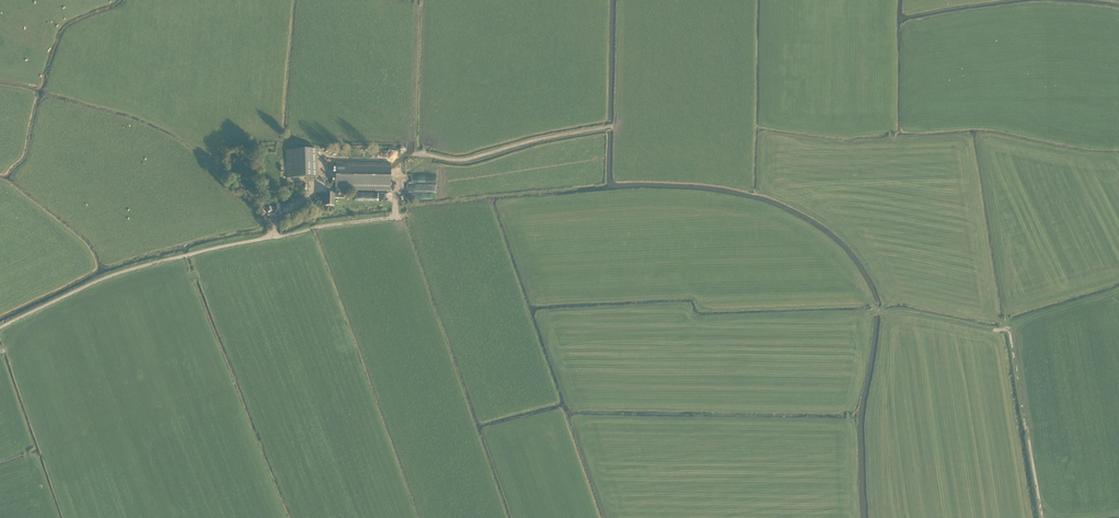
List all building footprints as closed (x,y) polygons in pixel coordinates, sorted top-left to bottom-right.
[(285,151),(286,179),(317,178),(317,151),(285,151)] [(334,199),(344,199),(344,190),(390,191),(391,164),(336,163),(335,190),(336,190),(336,195),(325,195),(325,206),(334,206),(334,199)] [(437,176),(427,175),(427,184),(436,184),(437,176)]
